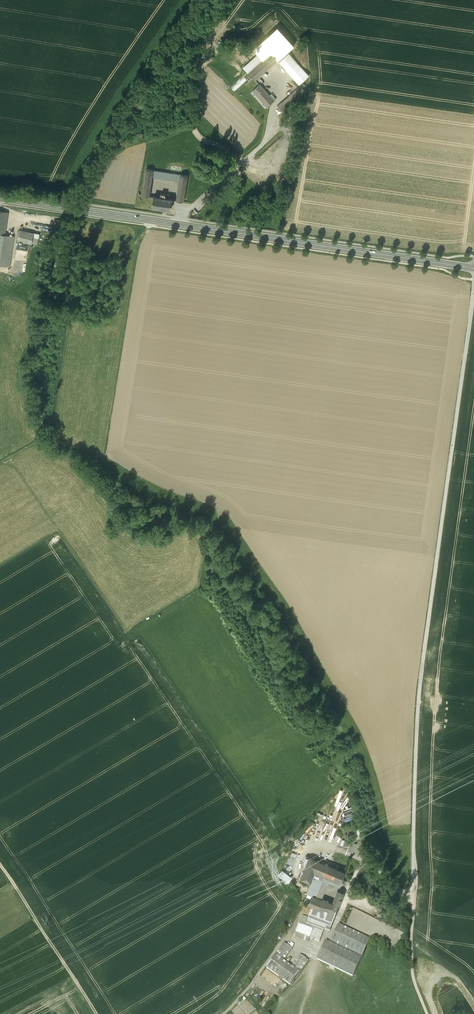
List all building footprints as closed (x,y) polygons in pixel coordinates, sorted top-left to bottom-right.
[(294,46),(277,27),(253,49),(258,54),(243,67),(255,80),(294,46)] [(309,76),(289,53),(279,62),(299,85),(309,76)] [(243,76),(232,87),(235,90),(246,79),(243,76)] [(274,101),(260,84),(253,91),(267,107),(274,101)] [(306,92),(301,86),(278,106),(283,112),(306,92)] [(153,170),(146,169),(142,196),(153,197),(153,196),(149,196),(152,178),(153,171),(153,170)] [(181,175),(153,171),(152,178),(179,182),(181,175)] [(181,175),(179,182),(177,200),(172,199),(172,200),(184,202),(187,176),(181,175)] [(160,197),(153,196),(153,198),(152,207),(171,210),(172,200),(172,199),(169,199),(170,195),(161,194),(160,197)] [(33,234),(19,230),(16,240),(31,243),(33,237),(33,234)] [(4,234),(0,234),(0,265),(4,266),(8,235),(4,235),(4,234)] [(8,235),(4,266),(9,266),(14,236),(8,235)] [(358,827),(353,828),(354,832),(356,840),(361,839),(358,827)] [(342,840),(340,845),(349,849),(351,843),(342,840)] [(323,880),(328,881),(340,886),(346,872),(310,857),(310,858),(307,863),(301,879),(311,882),(314,876),(323,880)] [(282,870),(278,875),(288,882),(292,877),(287,874),(282,870)] [(316,896),(323,880),(314,876),(311,882),(307,893),(313,895),(316,896)] [(316,896),(321,898),(328,881),(323,880),(316,896)] [(333,903),(340,906),(344,895),(338,892),(333,903)] [(311,938),(320,942),(325,929),(330,931),(340,906),(333,903),(321,898),(316,896),(313,895),(307,903),(306,906),(312,908),(308,919),(305,927),(299,925),(296,933),(311,938)] [(302,916),(299,925),(305,927),(308,919),(302,916)] [(370,941),(338,926),(330,943),(362,958),(370,941)] [(311,938),(296,933),(294,937),(309,942),(311,938)] [(362,958),(330,943),(326,941),(317,959),(331,966),(330,967),(335,970),(336,968),(353,976),(362,958)] [(284,944),(275,956),(284,962),(293,950),(291,949),(286,945),(284,944)] [(266,968),(290,985),(299,973),(291,968),(288,965),(285,963),(284,962),(275,956),(266,968)] [(291,968),(299,973),(308,961),(300,956),(291,968)]
